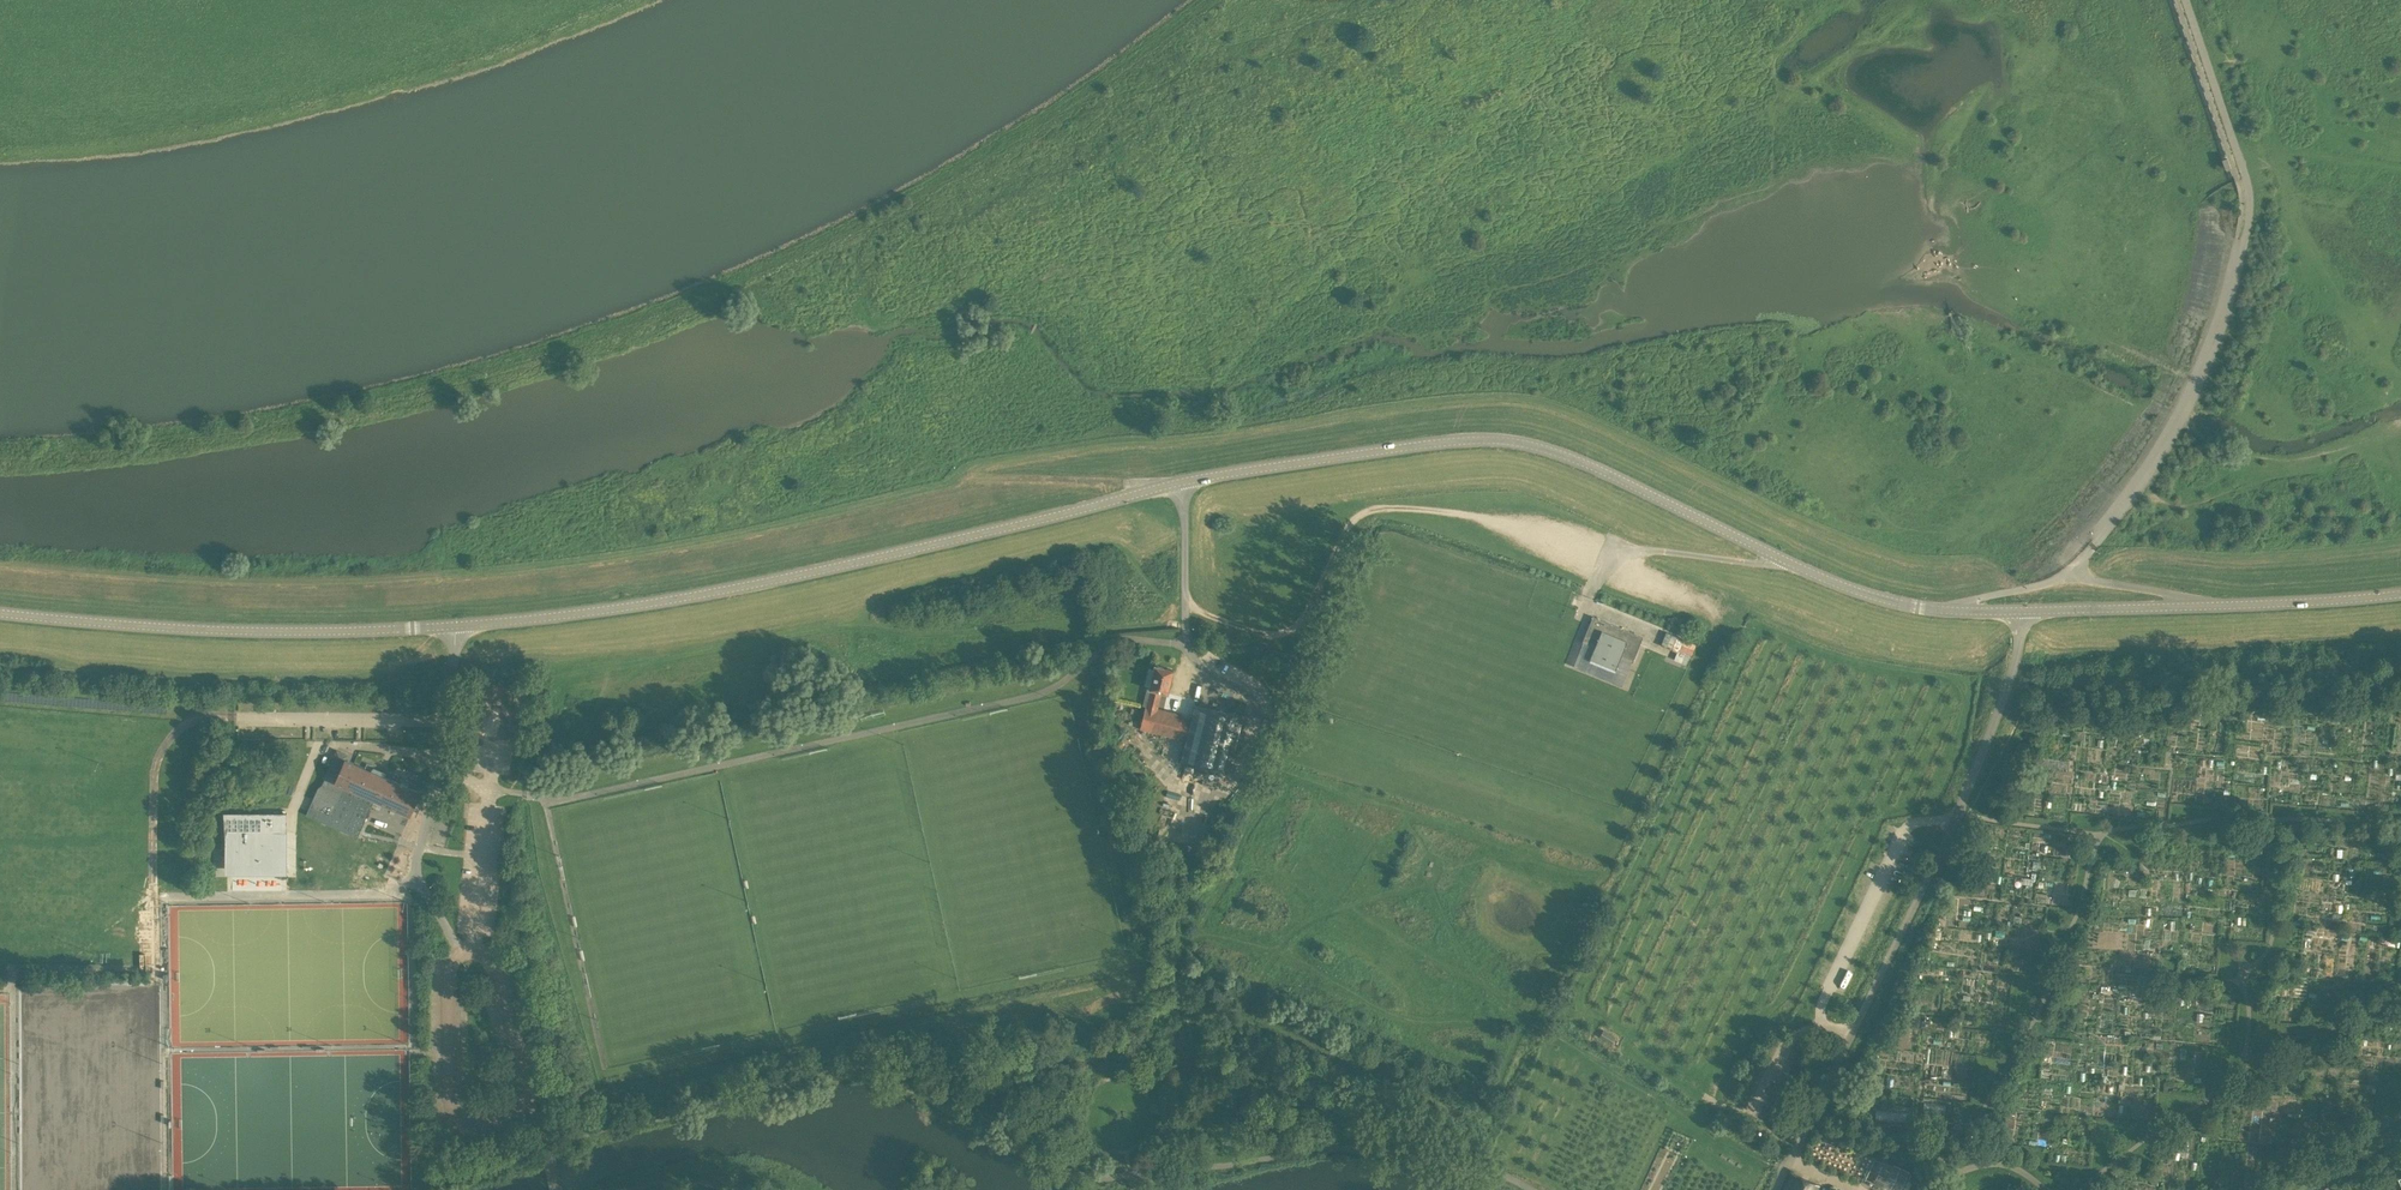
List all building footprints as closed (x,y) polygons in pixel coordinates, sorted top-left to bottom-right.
[(1642,637),(1592,616),(1581,643),(1593,648),(1589,660),(1614,671),(1619,659),(1631,664),(1642,637)] [(1664,631),(1660,642),(1690,653),(1692,649),(1679,644),(1681,637),(1664,631)] [(1147,687),(1145,695),(1160,699),(1161,691),(1167,693),(1173,670),(1155,665),(1149,688),(1147,687)] [(1144,714),(1142,720),(1140,728),(1186,740),(1180,761),(1228,773),(1242,716),(1195,703),(1191,719),(1181,717),(1181,714),(1158,708),(1160,699),(1145,695),(1141,713),(1144,714)] [(318,788),(309,809),(318,813),(317,814),(325,818),(327,823),(357,836),(373,799),(380,803),(411,816),(421,793),(346,758),(348,754),(337,750),(322,785),(318,788)] [(455,795),(450,805),(455,808),(461,798),(455,795)] [(287,813),(224,813),(226,836),(225,849),(226,849),(228,867),(279,867),(277,831),(283,831),(287,813)] [(1857,1183),(1875,1189),(1897,1189),(1905,1168),(1868,1154),(1857,1183)] [(1783,1189),(1816,1189),(1819,1185),(1791,1172),(1783,1189)]
